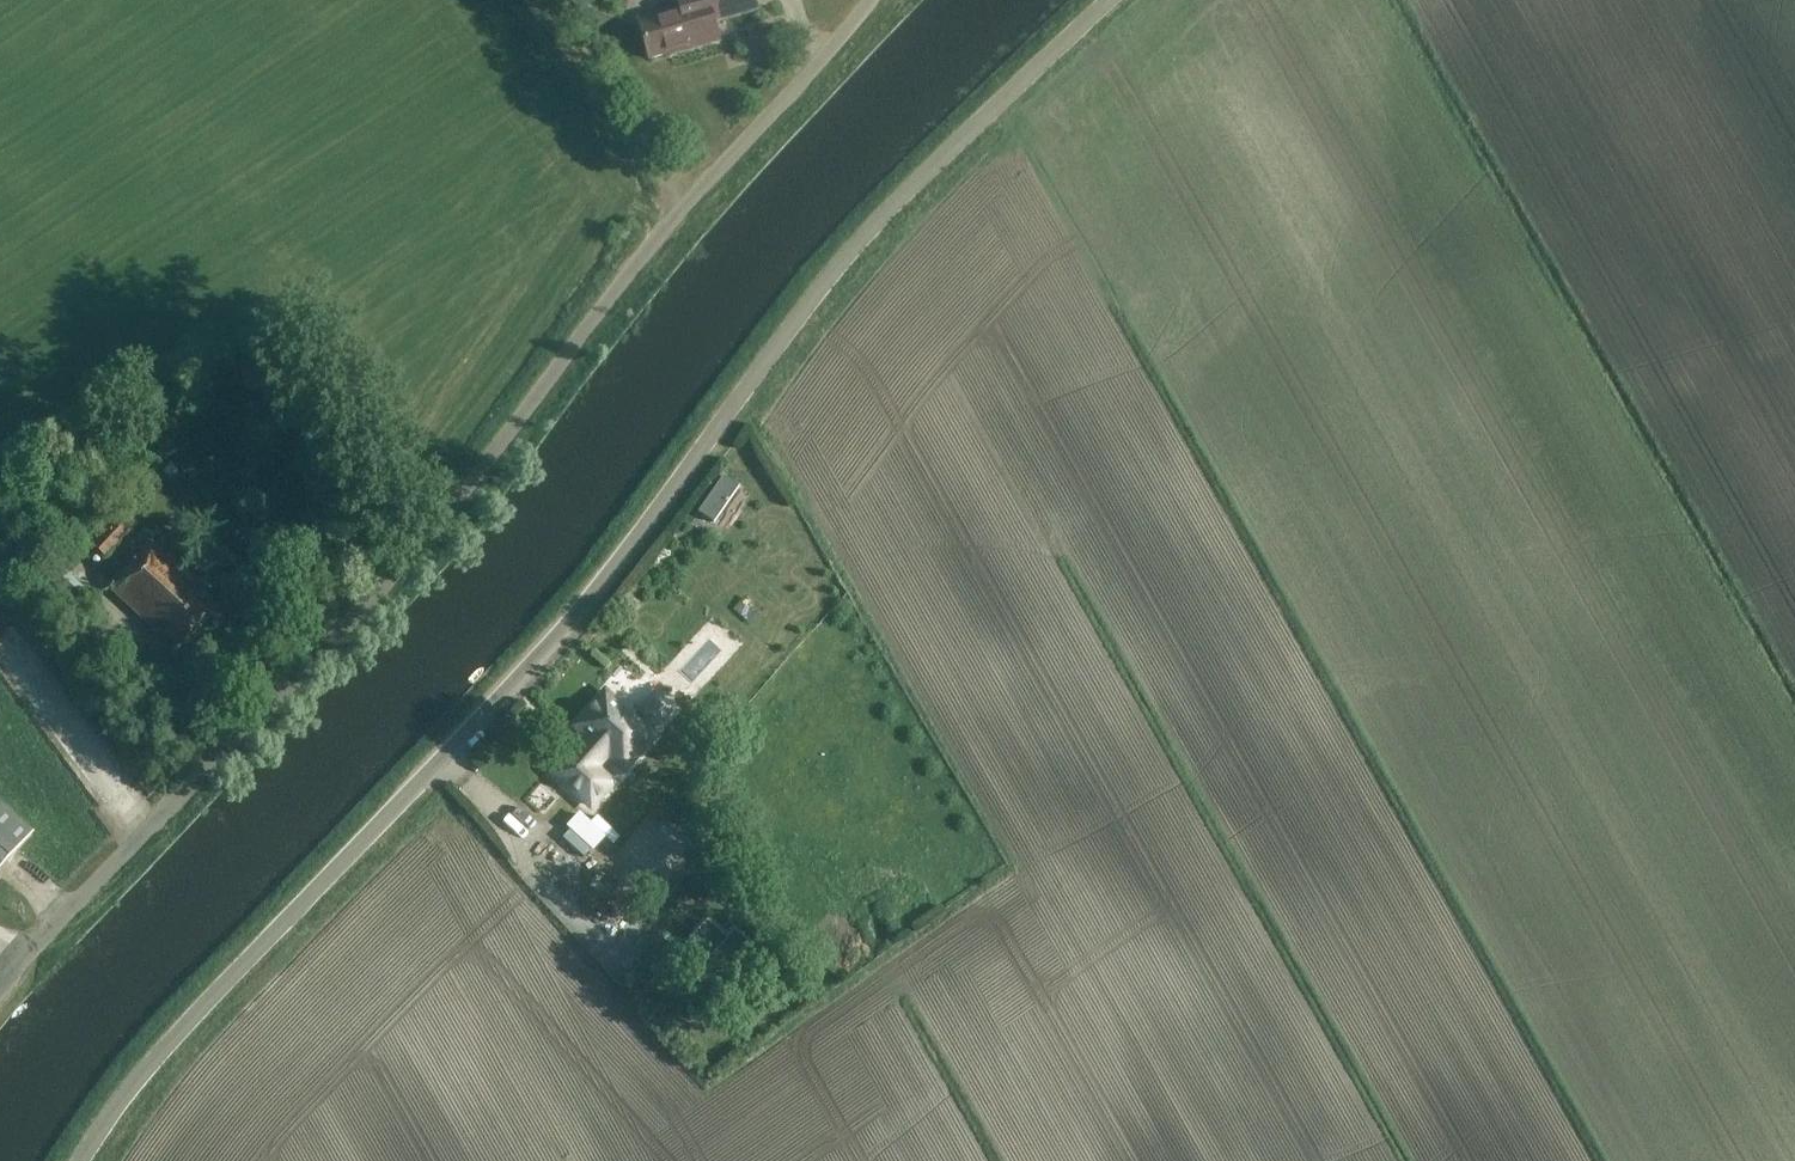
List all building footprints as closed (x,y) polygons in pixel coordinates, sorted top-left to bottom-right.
[(649,59),(669,53),(669,55),(719,41),(714,23),(759,10),(756,0),(675,0),(677,8),(637,20),(649,59)] [(622,228),(617,236),(622,240),(628,232),(622,228)] [(698,512),(714,523),(739,486),(723,476),(698,512)] [(123,512),(92,545),(105,556),(135,523),(123,512)] [(125,576),(112,590),(158,634),(161,630),(181,648),(219,608),(200,589),(203,586),(154,540),(123,574),(125,576)] [(640,711),(648,719),(641,727),(605,695),(576,727),(591,740),(578,755),(575,753),(555,775),(590,807),(611,784),(593,768),(606,754),(624,769),(652,737),(646,732),(653,723),(657,727),(672,710),(655,694),(640,711)] [(6,861),(31,834),(0,806),(0,856),(6,861)] [(534,872),(588,921),(615,892),(560,843),(534,872)] [(759,953),(734,930),(727,937),(709,921),(684,948),(726,987),(759,953)]
